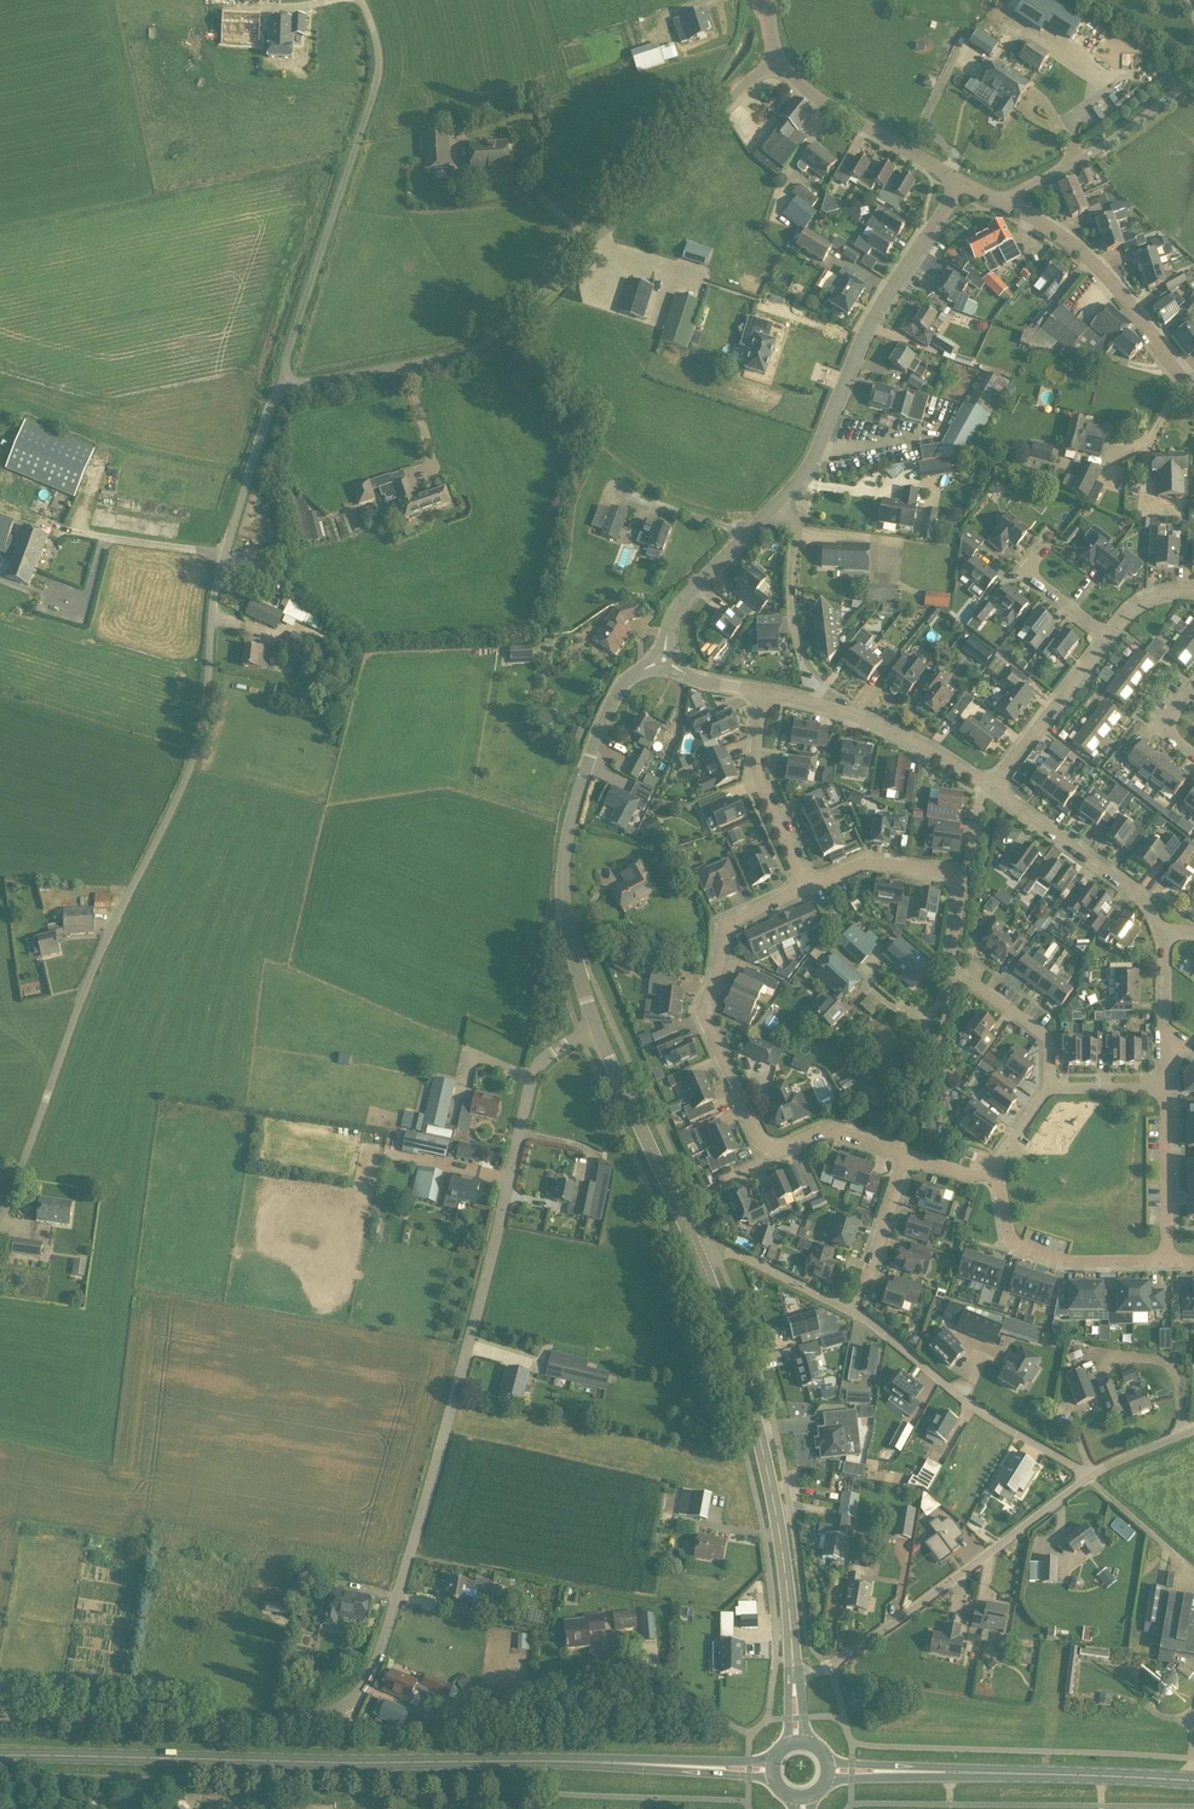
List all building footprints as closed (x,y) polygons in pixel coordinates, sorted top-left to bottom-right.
[(1047,0),(1025,0),(1015,15),(1040,31),(1045,23),(1070,39),(1081,22),(1047,0)] [(710,35),(702,11),(685,17),(693,41),(710,35)] [(293,36),(304,36),(304,17),(293,17),(293,19),(269,18),(259,17),(223,16),(221,46),(259,47),(259,33),(268,33),(267,58),(292,60),(293,36)] [(980,29),(970,41),(990,56),(1000,44),(980,29)] [(1033,36),(1018,59),(1038,72),(1053,49),(1033,36)] [(658,44),(630,53),(630,54),(625,55),(629,69),(635,67),(637,73),(665,64),(658,44)] [(989,107),(996,97),(1005,102),(997,114),(1006,119),(1029,84),(996,63),(982,85),(982,86),(974,98),(989,107)] [(927,77),(923,85),(931,88),(935,81),(927,77)] [(812,113),(795,100),(771,130),(776,135),(762,152),(759,150),(753,158),(776,177),(807,140),(797,132),(812,113)] [(547,102),(542,110),(549,115),(555,108),(547,102)] [(422,135),(425,171),(450,170),(448,134),(422,135)] [(509,171),(507,143),(469,146),(471,173),(509,171)] [(815,145),(801,162),(797,166),(797,167),(797,168),(797,169),(800,171),(801,172),(803,173),(804,173),(805,173),(806,172),(809,168),(822,179),(836,162),(815,145)] [(858,183),(865,171),(870,164),(857,156),(849,170),(841,165),(832,179),(845,186),(851,178),(858,183)] [(875,184),(883,189),(887,183),(894,170),(881,162),(873,176),(865,171),(858,183),(857,185),(870,193),(875,184)] [(1065,202),(1066,203),(1081,196),(1077,187),(1083,185),(1084,188),(1093,184),(1087,172),(1079,175),(1080,179),(1075,182),(1074,180),(1059,187),(1062,194),(1059,196),(1062,203),(1065,202)] [(898,212),(904,200),(915,182),(902,175),(894,188),(887,183),(883,189),(874,204),(882,209),(885,204),(898,212)] [(797,199),(804,205),(810,210),(818,201),(799,185),(791,195),(797,199)] [(1085,205),(1081,196),(1066,203),(1072,218),(1087,212),(1089,217),(1094,216),(1110,209),(1105,198),(1097,202),(1096,201),(1085,205)] [(825,198),(821,212),(826,215),(833,202),(825,198)] [(817,215),(810,210),(804,205),(797,199),(789,209),(809,225),(817,215)] [(1094,216),(1096,222),(1096,223),(1101,238),(1118,232),(1115,224),(1127,220),(1124,211),(1133,208),(1127,203),(1110,209),(1094,216)] [(866,227),(875,233),(880,236),(885,228),(898,237),(905,224),(887,213),(883,220),(874,215),(866,227)] [(990,254),(998,250),(1001,257),(999,258),(1003,267),(1021,258),(1004,225),(1000,224),(988,230),(989,231),(981,235),(990,254)] [(796,246),(823,263),(832,248),(832,247),(805,231),(796,246)] [(1120,238),(1118,232),(1101,238),(1107,253),(1122,247),(1125,253),(1146,245),(1142,236),(1134,239),(1132,234),(1120,238)] [(875,233),(870,241),(861,235),(853,248),(867,256),(872,249),(885,257),(892,245),(879,237),(880,236),(875,233)] [(998,270),(990,254),(981,235),(966,243),(976,262),(983,258),(986,264),(985,265),(989,274),(998,270)] [(832,247),(832,248),(840,254),(847,244),(838,238),(832,247)] [(1151,243),(1154,252),(1138,258),(1143,274),(1159,268),(1157,261),(1173,256),(1167,238),(1151,243)] [(688,243),(683,260),(707,267),(712,250),(688,243)] [(842,257),(855,265),(860,258),(847,249),(842,257)] [(1041,279),(1048,284),(1040,294),(1048,301),(1069,275),(1054,264),(1041,279)] [(854,274),(843,268),(831,287),(837,290),(827,306),(832,309),(830,311),(841,318),(842,315),(847,318),(865,289),(850,280),(854,274)] [(1162,275),(1159,268),(1143,274),(1148,290),(1163,285),(1167,293),(1186,282),(1181,273),(1173,278),(1171,272),(1162,275)] [(972,270),(967,278),(983,287),(984,285),(981,281),(986,279),(972,270)] [(936,290),(948,298),(946,301),(955,306),(953,310),(973,318),(978,305),(968,301),(969,298),(961,295),(968,284),(980,292),(983,287),(967,278),(965,281),(955,275),(954,277),(947,273),(936,290)] [(994,275),(986,279),(981,281),(984,285),(998,299),(1001,297),(1007,303),(1013,298),(1006,291),(1008,289),(994,275)] [(653,289),(629,281),(619,312),(643,320),(653,289)] [(1179,315),(1175,310),(1183,304),(1176,294),(1154,311),(1165,326),(1179,315)] [(686,350),(701,304),(676,296),(661,341),(686,350)] [(1141,346),(1126,333),(1132,326),(1108,305),(1090,327),(1099,335),(1104,339),(1089,359),(1106,363),(1108,361),(1104,358),(1114,347),(1129,360),(1141,346)] [(1052,351),(1058,345),(1069,354),(1088,331),(1060,308),(1051,319),(1042,312),(1025,332),(1024,332),(1020,344),(1052,351)] [(942,325),(935,320),(937,318),(924,309),(919,318),(910,315),(900,331),(913,339),(915,341),(927,349),(935,336),(933,334),(935,332),(937,332),(942,325)] [(751,349),(744,370),(764,376),(775,342),(766,339),(767,335),(769,335),(772,326),(749,319),(740,346),(751,349)] [(1193,352),(1193,327),(1191,323),(1174,337),(1189,356),(1193,352)] [(933,346),(951,357),(956,347),(938,336),(933,346)] [(905,374),(907,371),(921,379),(927,369),(914,360),(914,359),(899,349),(889,364),(905,374)] [(973,361),(955,355),(953,362),(970,368),(973,361)] [(984,375),(966,407),(990,416),(1009,383),(984,375)] [(925,384),(912,376),(906,385),(920,393),(925,384)] [(888,411),(889,410),(894,412),(893,416),(921,424),(929,397),(914,393),(913,398),(894,393),(894,392),(875,386),(869,406),(888,411)] [(968,457),(990,416),(966,407),(964,407),(942,445),(920,448),(922,462),(934,460),(968,457)] [(1092,425),(1085,423),(1085,422),(1074,420),(1066,452),(1076,455),(1077,451),(1100,457),(1107,432),(1091,428),(1092,425)] [(25,423),(5,469),(74,498),(94,451),(25,423)] [(1053,447),(1034,443),(1031,457),(1050,461),(1053,447)] [(1184,478),(1187,478),(1186,457),(1152,457),(1152,473),(1158,473),(1158,498),(1184,498),(1184,478)] [(920,478),(950,474),(948,459),(918,464),(920,478)] [(1068,490),(1088,500),(1101,473),(1081,464),(1068,490)] [(399,504),(400,503),(405,519),(451,504),(445,488),(415,498),(406,477),(392,481),(391,475),(369,481),(352,487),(359,506),(375,500),(373,491),(379,489),(384,504),(398,499),(399,504)] [(1003,495),(1008,487),(996,479),(991,488),(1003,495)] [(912,529),(916,506),(918,491),(902,488),(900,504),(884,501),(880,524),(912,529)] [(295,489),(283,492),(297,546),(306,544),(305,543),(313,541),(314,542),(323,540),(316,512),(307,515),(300,517),(295,500),(297,499),(295,489)] [(371,507),(362,511),(365,518),(374,515),(371,507)] [(611,507),(600,536),(617,542),(628,513),(611,507)] [(933,541),(938,512),(925,510),(920,539),(933,541)] [(1028,532),(1008,516),(1009,515),(1006,513),(1004,512),(1002,512),(999,513),(997,514),(996,517),(996,520),(997,522),(1001,525),(987,543),(1001,554),(1010,544),(1015,548),(1028,532)] [(15,548),(18,540),(10,537),(14,523),(0,518),(0,552),(3,553),(4,551),(11,553),(13,548),(15,548)] [(1151,530),(1151,520),(1140,519),(1139,530),(1150,530),(1151,530)] [(1151,530),(1160,530),(1160,521),(1151,520),(1151,530)] [(648,548),(649,548),(646,556),(658,561),(661,553),(662,553),(671,530),(645,521),(639,535),(651,540),(648,548)] [(412,526),(403,529),(406,537),(415,535),(412,526)] [(29,586),(40,556),(47,535),(24,527),(6,578),(29,586)] [(966,527),(964,530),(963,529),(960,551),(971,559),(984,542),(966,527)] [(1072,527),(1064,537),(1069,541),(1077,531),(1072,527)] [(1101,570),(1114,553),(1107,548),(1112,541),(1095,527),(1092,528),(1085,537),(1085,540),(1090,544),(1080,557),(1093,568),(1095,565),(1101,570)] [(1179,547),(1164,547),(1165,531),(1160,530),(1151,530),(1150,530),(1149,557),(1157,558),(1156,567),(1177,569),(1179,547)] [(269,532),(268,540),(279,542),(281,533),(269,532)] [(869,572),(870,545),(844,544),(844,546),(822,545),(821,568),(843,569),(843,571),(869,572)] [(1114,553),(1101,570),(1107,575),(1105,577),(1118,587),(1128,574),(1132,577),(1135,577),(1143,567),(1143,564),(1125,550),(1119,557),(1114,553)] [(985,593),(997,577),(975,560),(963,576),(985,593)] [(736,583),(739,586),(733,594),(759,614),(769,601),(757,592),(765,581),(762,578),(763,577),(764,574),(762,571),(759,569),(757,568),(754,570),(753,571),(748,568),(736,583)] [(898,588),(868,586),(867,602),(897,604),(898,588)] [(1016,620),(1028,604),(1006,587),(994,603),(1016,620)] [(950,595),(926,593),(924,607),(949,609),(950,595)] [(252,601),(246,615),(276,629),(283,616),(283,615),(252,601)] [(283,615),(283,616),(304,625),(310,611),(289,601),(289,602),(286,609),(283,615)] [(841,623),(835,624),(834,613),(820,602),(809,617),(813,620),(815,635),(836,632),(836,631),(842,631),(841,623)] [(984,602),(972,617),(982,625),(994,610),(984,602)] [(630,634),(623,629),(627,623),(634,621),(634,620),(640,617),(637,606),(630,606),(630,604),(614,610),(608,619),(594,640),(615,655),(630,634)] [(710,626),(722,636),(729,641),(742,626),(722,611),(710,626)] [(1024,629),(1030,633),(1024,641),(1037,652),(1047,640),(1055,630),(1048,625),(1051,621),(1038,611),(1024,629)] [(1190,629),(1181,623),(1178,627),(1193,639),(1193,623),(1190,629)] [(758,657),(778,656),(777,627),(757,628),(758,657)] [(1176,647),(1193,660),(1193,639),(1178,627),(1175,631),(1183,637),(1176,647)] [(871,655),(864,649),(872,638),(862,630),(842,655),(848,660),(845,665),(856,674),(871,655)] [(1047,660),(1052,653),(1063,661),(1078,643),(1064,631),(1053,644),(1047,640),(1037,652),(1047,660)] [(839,651),(836,632),(815,635),(817,649),(814,653),(829,664),(839,651)] [(292,645),(311,648),(313,637),(293,634),(292,645)] [(972,638),(962,651),(984,667),(994,654),(972,638)] [(1147,650),(1162,661),(1166,656),(1186,672),(1193,662),(1193,660),(1176,647),(1171,653),(1168,651),(1169,650),(1155,639),(1147,650)] [(267,669),(269,649),(259,648),(259,649),(245,647),(243,667),(267,669)] [(532,647),(510,648),(511,660),(533,659),(532,647)] [(868,682),(872,677),(877,681),(885,670),(896,656),(887,649),(879,660),(871,655),(856,674),(868,682)] [(1138,652),(1127,666),(1145,680),(1152,671),(1156,674),(1160,669),(1157,667),(1162,661),(1147,650),(1143,656),(1138,652)] [(719,651),(712,660),(722,667),(727,657),(719,651)] [(896,695),(899,693),(905,698),(917,683),(915,682),(924,670),(900,651),(896,656),(885,670),(893,675),(886,683),(891,687),(890,691),(891,693),(893,695),(896,695)] [(997,678),(1010,661),(1000,653),(987,670),(997,678)] [(1139,688),(1145,680),(1127,666),(1117,679),(1138,696),(1142,691),(1139,688)] [(1034,698),(1025,691),(1031,683),(1010,667),(996,685),(1008,694),(996,708),(1015,723),(1034,698)] [(1106,667),(1099,676),(1107,682),(1114,674),(1106,667)] [(952,696),(941,688),(947,679),(936,671),(920,691),(928,697),(923,705),(936,715),(941,708),(942,709),(952,696)] [(1135,700),(1138,696),(1117,679),(1106,692),(1124,707),(1131,697),(1135,700)] [(699,693),(691,698),(700,716),(706,713),(709,712),(699,693)] [(959,703),(946,720),(953,726),(967,709),(959,703)] [(1104,703),(1093,717),(1112,731),(1119,722),(1122,725),(1126,720),(1104,703)] [(713,742),(738,730),(730,713),(710,722),(706,713),(700,716),(690,720),(697,734),(707,729),(713,742)] [(631,733),(641,738),(638,744),(649,750),(661,728),(639,717),(631,733)] [(1105,740),(1112,731),(1093,717),(1083,730),(1105,747),(1108,743),(1105,740)] [(1002,736),(983,721),(978,727),(970,721),(960,734),(985,753),(992,745),(991,744),(994,740),(997,743),(1002,736)] [(826,747),(828,731),(819,730),(819,729),(805,726),(806,725),(795,723),(792,744),(816,747),(817,746),(826,747)] [(567,742),(578,747),(584,731),(574,727),(567,742)] [(1101,752),(1105,747),(1083,730),(1072,744),(1090,758),(1098,749),(1101,752)] [(1144,740),(1140,745),(1127,761),(1139,771),(1152,754),(1146,749),(1149,744),(1144,740)] [(868,771),(872,750),(855,747),(855,745),(845,743),(841,766),(859,769),(857,777),(859,779),(864,780),(866,778),(867,770),(868,771)] [(1059,745),(1053,754),(1063,762),(1070,754),(1059,745)] [(647,766),(653,755),(640,748),(626,775),(637,780),(644,765),(647,766)] [(703,759),(711,777),(697,783),(702,794),(737,779),(724,750),(703,759)] [(815,772),(818,757),(796,754),(795,762),(789,761),(786,780),(807,783),(809,771),(815,772)] [(1160,760),(1152,754),(1139,771),(1151,780),(1168,758),(1163,755),(1160,760)] [(1096,757),(1093,761),(1098,765),(1101,761),(1096,757)] [(1175,772),(1169,767),(1172,762),(1168,758),(1151,780),(1162,789),(1175,772)] [(1030,784),(1037,789),(1034,792),(1039,795),(1054,776),(1053,776),(1060,767),(1049,759),(1030,784)] [(883,792),(903,794),(902,802),(912,803),(914,788),(905,786),(908,765),(888,762),(883,792)] [(1187,781),(1191,776),(1186,772),(1182,777),(1175,772),(1162,789),(1178,802),(1192,785),(1187,781)] [(648,773),(643,783),(656,789),(660,779),(648,773)] [(1114,778),(1126,787),(1130,782),(1118,773),(1114,778)] [(1046,796),(1052,801),(1069,778),(1064,774),(1059,780),(1054,776),(1039,795),(1044,799),(1046,796)] [(1082,798),(1069,789),(1075,782),(1069,778),(1052,801),(1059,806),(1056,809),(1067,817),(1082,798)] [(1142,792),(1130,782),(1126,787),(1138,796),(1142,792)] [(643,811),(650,798),(637,791),(633,799),(630,797),(613,788),(605,804),(617,810),(611,823),(624,830),(636,807),(643,811)] [(1193,814),(1193,791),(1183,805),(1193,814)] [(1152,800),(1142,792),(1138,796),(1149,805),(1152,800)] [(930,801),(928,818),(946,821),(947,812),(960,814),(962,797),(941,794),(939,802),(930,801)] [(1123,801),(1119,807),(1119,808),(1124,811),(1134,798),(1128,794),(1127,796),(1123,801)] [(703,815),(711,812),(719,828),(745,817),(737,799),(721,807),(717,798),(699,806),(703,815)] [(803,809),(808,821),(830,812),(825,799),(803,809)] [(1119,807),(1110,801),(1102,812),(1097,808),(1098,805),(1092,800),(1090,803),(1089,802),(1080,815),(1081,816),(1079,819),(1086,824),(1088,821),(1096,827),(1105,815),(1111,819),(1119,808),(1119,807)] [(1165,811),(1152,800),(1149,805),(1161,815),(1165,811)] [(914,809),(914,817),(924,818),(924,809),(914,809)] [(809,829),(811,829),(813,833),(836,823),(830,812),(808,821),(806,822),(806,824),(808,829),(809,829)] [(881,847),(882,845),(889,846),(890,836),(895,832),(905,834),(907,818),(885,815),(884,820),(874,819),(871,843),(872,844),(873,846),(881,847)] [(657,818),(645,824),(649,832),(661,826),(657,818)] [(1182,818),(1181,819),(1176,826),(1182,831),(1188,823),(1182,818)] [(927,835),(934,836),(932,850),(959,854),(961,835),(950,833),(951,824),(929,820),(927,835)] [(1113,845),(1113,844),(1122,850),(1123,848),(1130,853),(1147,830),(1135,822),(1130,829),(1119,821),(1106,839),(1107,839),(1106,841),(1106,843),(1110,846),(1113,845)] [(841,835),(836,823),(813,833),(819,845),(841,835)] [(1188,823),(1182,831),(1188,835),(1193,827),(1188,823)] [(729,832),(733,844),(744,840),(740,829),(729,832)] [(1151,871),(1157,862),(1165,867),(1181,845),(1165,834),(1156,846),(1149,841),(1135,860),(1151,871)] [(846,847),(841,835),(819,845),(824,858),(842,849),(845,856),(860,850),(857,842),(846,847)] [(1183,873),(1188,867),(1185,865),(1193,852),(1193,851),(1192,850),(1193,847),(1193,846),(1186,840),(1183,844),(1167,865),(1174,869),(1165,881),(1181,893),(1191,879),(1183,873)] [(1011,876),(1019,881),(1038,855),(1025,845),(1018,854),(1012,849),(998,867),(1005,872),(1011,864),(1014,867),(1011,873),(1011,876)] [(768,873),(775,870),(765,849),(754,854),(757,862),(749,865),(753,873),(747,875),(752,887),(771,879),(768,873)] [(727,898),(736,894),(727,874),(732,872),(728,862),(706,871),(704,868),(696,871),(705,892),(712,888),(717,898),(726,894),(727,898)] [(1052,886),(1062,871),(1064,869),(1062,870),(1051,862),(1046,869),(1040,865),(1021,891),(1027,895),(1036,883),(1048,892),(1052,886)] [(656,891),(645,872),(640,863),(619,874),(624,883),(612,890),(623,909),(655,892),(656,891)] [(1076,888),(1071,884),(1076,877),(1064,869),(1062,871),(1052,886),(1063,894),(1050,913),(1055,917),(1076,888)] [(901,905),(904,885),(894,884),(894,885),(876,882),(874,901),(901,905)] [(1087,888),(1079,899),(1073,895),(1062,910),(1064,912),(1067,909),(1082,920),(1100,895),(1099,894),(1098,896),(1087,888)] [(712,889),(705,892),(710,903),(717,900),(712,889)] [(1009,906),(1014,898),(1001,890),(996,898),(1009,906)] [(925,922),(926,914),(936,915),(939,893),(923,891),(921,900),(913,898),(910,920),(925,922)] [(95,895),(95,908),(109,909),(109,896),(95,895)] [(1111,903),(1100,895),(1082,920),(1087,923),(1085,926),(1097,935),(1108,920),(1102,915),(1111,903)] [(992,898),(985,908),(993,913),(1000,903),(992,898)] [(811,904),(798,911),(807,933),(821,927),(811,904)] [(895,924),(895,929),(904,936),(905,934),(906,926),(908,908),(898,907),(895,924)] [(59,953),(56,939),(64,937),(64,936),(94,934),(93,908),(63,910),(63,928),(49,931),(50,936),(37,939),(41,954),(49,952),(49,956),(59,953)] [(794,938),(807,933),(798,911),(784,916),(794,938)] [(1128,949),(1129,947),(1134,947),(1134,941),(1140,932),(1132,926),(1133,925),(1131,923),(1133,919),(1126,914),(1117,926),(1109,921),(1097,938),(1109,947),(1114,939),(1128,949)] [(1064,943),(1070,935),(1043,915),(1037,924),(1064,943)] [(781,944),(794,938),(784,916),(771,922),(781,944)] [(1005,936),(1000,932),(1004,927),(991,917),(979,934),(985,939),(981,946),(992,954),(1005,936)] [(768,950),(781,944),(771,922),(758,928),(768,950)] [(854,926),(838,943),(860,964),(876,947),(872,943),(874,941),(876,939),(868,932),(866,934),(864,936),(854,926)] [(771,957),(768,950),(758,928),(744,934),(748,942),(739,946),(746,960),(755,965),(771,957)] [(1010,940),(1005,936),(992,954),(993,955),(991,958),(998,962),(1000,959),(1003,962),(1008,956),(1015,961),(1027,943),(1015,934),(1010,940)] [(818,946),(813,942),(805,952),(810,956),(818,946)] [(890,948),(884,956),(894,965),(904,974),(901,978),(913,988),(929,969),(899,943),(892,950),(890,948)] [(1025,956),(1013,972),(1026,981),(1042,957),(1046,952),(1041,948),(1037,953),(1032,961),(1025,956)] [(835,1006),(842,999),(862,979),(836,955),(815,975),(836,994),(830,1001),(822,994),(808,1009),(831,1030),(845,1015),(835,1006)] [(635,966),(619,957),(613,968),(629,976),(635,966)] [(1042,957),(1026,981),(1037,989),(1049,973),(1042,968),(1048,961),(1042,957)] [(790,966),(795,970),(799,964),(794,961),(790,966)] [(1065,964),(1062,970),(1074,975),(1076,969),(1065,964)] [(1116,979),(1116,989),(1140,989),(1140,980),(1138,980),(1138,973),(1132,973),(1132,964),(1109,964),(1109,979),(1116,979)] [(778,969),(776,974),(788,980),(791,975),(778,969)] [(1049,973),(1037,989),(1049,998),(1066,974),(1061,970),(1056,978),(1049,973)] [(740,975),(733,991),(757,1002),(764,987),(775,992),(779,983),(757,973),(753,981),(740,975)] [(1066,974),(1049,998),(1061,1006),(1073,990),(1066,985),(1071,978),(1066,974)] [(660,1004),(682,1006),(684,993),(667,991),(669,979),(651,976),(649,996),(660,997),(660,1004)] [(1132,1012),(1132,1004),(1138,1004),(1138,996),(1140,996),(1140,989),(1116,989),(1116,998),(1109,998),(1109,1012),(1132,1012)] [(756,1012),(753,1011),(757,1002),(733,991),(726,1006),(740,1012),(736,1020),(750,1026),(756,1012)] [(873,1015),(883,1005),(871,994),(862,1003),(873,1015)] [(681,1020),(682,1006),(660,1004),(646,1002),(643,1021),(663,1024),(664,1018),(681,1020)] [(995,1041),(987,1035),(994,1026),(978,1015),(967,1031),(974,1036),(967,1047),(982,1058),(995,1041)] [(667,1037),(664,1031),(651,1036),(649,1032),(638,1037),(643,1048),(667,1037)] [(689,1040),(682,1043),(679,1035),(655,1045),(661,1058),(671,1054),(676,1066),(697,1057),(689,1040)] [(1090,1044),(1082,1044),(1083,1066),(1096,1066),(1096,1056),(1104,1056),(1104,1035),(1090,1035),(1090,1044)] [(1126,1044),(1119,1044),(1119,1035),(1104,1035),(1104,1056),(1112,1056),(1112,1066),(1126,1066),(1126,1044)] [(743,1054),(766,1064),(774,1047),(750,1036),(743,1054)] [(1068,1066),(1083,1066),(1082,1044),(1082,1036),(1061,1036),(1060,1056),(1068,1056),(1068,1066)] [(1134,1036),(1134,1044),(1126,1044),(1126,1066),(1140,1066),(1140,1061),(1148,1061),(1148,1036),(1134,1036)] [(1032,1067),(1023,1061),(1028,1055),(1015,1046),(1006,1058),(1010,1061),(1006,1068),(1023,1080),(1024,1079),(1026,1080),(1027,1080),(1031,1074),(1031,1072),(1029,1071),(1032,1067)] [(983,1060),(993,1066),(997,1058),(987,1052),(983,1060)] [(340,1054),(338,1064),(349,1066),(351,1056),(340,1054)] [(795,1057),(792,1067),(810,1073),(813,1062),(795,1057)] [(993,1076),(997,1070),(982,1061),(978,1067),(993,1076)] [(683,1072),(668,1079),(672,1088),(682,1083),(688,1097),(710,1087),(704,1073),(687,1081),(683,1072)] [(1016,1100),(1012,1096),(1018,1088),(996,1073),(986,1087),(995,1093),(989,1103),(1005,1115),(1016,1100)] [(424,1125),(422,1135),(453,1141),(456,1128),(446,1126),(455,1084),(434,1079),(425,1116),(423,1125),(424,1125)] [(769,1107),(778,1126),(793,1120),(795,1123),(810,1116),(802,1096),(794,1100),(793,1097),(792,1097),(785,1083),(769,1090),(776,1104),(769,1107)] [(692,1105),(684,1109),(690,1122),(706,1116),(702,1107),(716,1101),(710,1087),(688,1097),(692,1105)] [(469,1133),(473,1116),(495,1121),(500,1100),(476,1094),(474,1102),(464,1100),(457,1130),(469,1133)] [(973,1100),(964,1113),(967,1115),(974,1120),(966,1131),(984,1144),(996,1127),(993,1125),(997,1118),(990,1112),(973,1100)] [(420,1133),(424,1116),(415,1114),(414,1114),(414,1115),(411,1129),(410,1131),(420,1133)] [(708,1141),(711,1149),(733,1139),(728,1127),(713,1133),(709,1124),(694,1131),(700,1145),(708,1141)] [(449,1142),(406,1133),(402,1153),(418,1156),(419,1153),(446,1159),(449,1142)] [(711,1149),(706,1151),(709,1158),(706,1159),(712,1173),(728,1166),(724,1157),(737,1152),(738,1151),(733,1139),(711,1149)] [(456,1158),(473,1162),(477,1147),(459,1143),(456,1158)] [(848,1183),(850,1183),(856,1162),(848,1160),(849,1156),(839,1153),(838,1157),(839,1157),(837,1164),(828,1161),(823,1177),(832,1180),(833,1178),(834,1178),(833,1182),(846,1186),(848,1183)] [(874,1168),(856,1162),(850,1183),(866,1189),(865,1191),(875,1194),(880,1179),(871,1176),(874,1168)] [(419,1167),(413,1191),(412,1198),(436,1203),(443,1172),(419,1167)] [(577,1216),(598,1221),(602,1201),(606,1201),(612,1170),(597,1167),(594,1186),(583,1184),(577,1216)] [(786,1173),(783,1174),(793,1196),(802,1192),(805,1198),(818,1193),(812,1178),(811,1176),(803,1179),(798,1168),(795,1169),(792,1168),(787,1170),(786,1173)] [(774,1192),(766,1195),(767,1198),(773,1212),(786,1207),(783,1200),(793,1196),(783,1174),(769,1181),(774,1192)] [(457,1213),(460,1200),(475,1203),(480,1182),(453,1177),(450,1196),(445,1195),(442,1209),(457,1213)] [(575,1186),(558,1182),(554,1202),(571,1205),(575,1186)] [(917,1199),(933,1204),(931,1212),(951,1218),(956,1204),(942,1200),(945,1191),(922,1184),(917,1199)] [(750,1225),(758,1222),(759,1223),(768,1225),(770,1224),(767,1218),(768,1218),(762,1203),(750,1208),(743,1192),(728,1199),(739,1223),(747,1219),(750,1225)] [(40,1199),(37,1222),(69,1226),(72,1203),(40,1199)] [(971,1211),(966,1209),(962,1222),(967,1224),(971,1211)] [(905,1235),(922,1241),(920,1247),(931,1251),(933,1244),(927,1242),(930,1232),(940,1235),(944,1220),(927,1214),(925,1222),(911,1218),(910,1220),(909,1219),(907,1221),(906,1224),(906,1226),(908,1227),(905,1235)] [(856,1233),(860,1223),(837,1215),(828,1242),(850,1249),(855,1232),(856,1233)] [(805,1239),(810,1221),(804,1219),(800,1238),(805,1239)] [(756,1245),(769,1250),(772,1240),(773,1239),(775,1232),(776,1230),(762,1226),(756,1245)] [(773,1239),(772,1240),(783,1243),(786,1235),(775,1232),(773,1239)] [(14,1240),(12,1254),(41,1258),(43,1244),(14,1240)] [(811,1257),(806,1273),(829,1281),(835,1264),(830,1263),(834,1251),(816,1245),(814,1253),(812,1257),(811,1257)] [(933,1252),(931,1251),(920,1247),(912,1245),(909,1253),(900,1250),(895,1267),(919,1275),(924,1261),(930,1262),(933,1252)] [(958,1277),(971,1281),(979,1258),(965,1254),(958,1277)] [(991,1262),(979,1258),(971,1281),(983,1285),(991,1262)] [(991,1262),(983,1285),(997,1289),(1004,1266),(991,1262)] [(74,1268),(72,1276),(84,1277),(85,1269),(74,1268)] [(1009,1293),(1022,1298),(1030,1275),(1016,1270),(1009,1293)] [(1042,1278),(1030,1275),(1022,1298),(1034,1302),(1042,1278)] [(1042,1278),(1034,1302),(1048,1306),(1055,1283),(1042,1278)] [(1085,1312),(1085,1284),(1082,1285),(1082,1282),(1072,1282),(1072,1285),(1069,1285),(1069,1293),(1065,1293),(1065,1295),(1058,1295),(1054,1317),(1070,1317),(1070,1312),(1085,1312)] [(1108,1318),(1109,1303),(1109,1300),(1101,1300),(1101,1285),(1098,1285),(1098,1282),(1088,1282),(1088,1284),(1085,1284),(1085,1312),(1094,1312),(1094,1318),(1108,1318)] [(907,1283),(904,1291),(889,1286),(883,1304),(902,1310),(905,1301),(916,1304),(922,1288),(907,1283)] [(1109,1303),(1108,1318),(1108,1326),(1117,1326),(1117,1315),(1133,1315),(1133,1284),(1116,1284),(1116,1303),(1109,1303)] [(1133,1284),(1133,1315),(1149,1315),(1149,1311),(1163,1311),(1163,1291),(1149,1291),(1149,1284),(1133,1284)] [(1192,1297),(1184,1297),(1184,1295),(1183,1295),(1184,1321),(1193,1321),(1193,1295),(1192,1297)] [(964,1311),(956,1330),(995,1346),(1003,1327),(964,1311)] [(815,1313),(787,1321),(792,1340),(820,1332),(815,1313)] [(1012,1321),(1008,1337),(1018,1340),(1037,1345),(1042,1330),(1022,1324),(1014,1321),(1012,1321)] [(939,1341),(931,1349),(950,1367),(963,1354),(959,1350),(963,1346),(943,1328),(935,1337),(939,1341)] [(1161,1329),(1161,1350),(1172,1350),(1172,1329),(1161,1329)] [(796,1361),(795,1361),(796,1362),(803,1388),(803,1389),(821,1384),(821,1383),(820,1383),(813,1358),(820,1356),(817,1344),(799,1349),(802,1359),(796,1361)] [(853,1349),(847,1382),(858,1384),(860,1373),(876,1376),(877,1367),(879,1367),(881,1357),(879,1357),(880,1351),(862,1348),(861,1351),(853,1349)] [(1007,1368),(1000,1381),(1016,1391),(1020,1385),(1024,1378),(1027,1380),(1028,1380),(1032,1382),(1040,1370),(1035,1367),(1040,1360),(1020,1348),(1015,1356),(1007,1368)] [(587,1369),(588,1362),(551,1353),(546,1377),(606,1391),(610,1375),(587,1369)] [(502,1398),(522,1403),(530,1374),(508,1368),(505,1382),(507,1382),(502,1398)] [(1125,1383),(1138,1378),(1135,1368),(1121,1373),(1125,1383)] [(1076,1406),(1095,1399),(1084,1371),(1065,1378),(1076,1406)] [(899,1372),(885,1390),(893,1396),(906,1405),(901,1412),(909,1418),(919,1405),(914,1401),(922,1389),(899,1372)] [(1143,1392),(1126,1399),(1125,1394),(1122,1396),(1120,1392),(1115,1394),(1110,1380),(1096,1386),(1109,1418),(1122,1412),(1121,1408),(1127,1406),(1132,1418),(1150,1411),(1143,1392)] [(847,1391),(847,1404),(871,1404),(872,1392),(847,1391)] [(873,1407),(861,1408),(862,1419),(874,1418),(873,1407)] [(944,1443),(957,1420),(940,1410),(927,1433),(944,1443)] [(846,1457),(845,1445),(856,1443),(855,1435),(858,1434),(855,1413),(825,1416),(826,1430),(819,1430),(822,1459),(846,1457)] [(902,1422),(889,1446),(900,1452),(913,1428),(902,1422)] [(1001,1470),(989,1490),(999,1497),(1004,1489),(1015,1496),(1019,1490),(1023,1493),(1033,1476),(1029,1473),(1034,1466),(1024,1459),(1025,1459),(1017,1454),(1015,1457),(1011,1454),(1005,1464),(1009,1467),(1005,1473),(1001,1470)] [(844,1474),(861,1478),(863,1468),(845,1465),(844,1474)] [(912,1477),(906,1487),(923,1490),(927,1493),(930,1487),(934,1480),(921,1473),(917,1480),(912,1477)] [(707,1521),(712,1495),(683,1490),(678,1515),(707,1521)] [(923,1493),(922,1500),(932,1514),(941,1507),(925,1493),(923,1493)] [(851,1541),(855,1520),(859,1497),(842,1494),(838,1517),(842,1517),(840,1528),(820,1525),(818,1535),(826,1537),(822,1558),(843,1562),(847,1541),(851,1541)] [(899,1508),(894,1537),(910,1540),(915,1511),(899,1508)] [(953,1523),(952,1524),(949,1519),(941,1524),(937,1519),(929,1525),(936,1536),(924,1545),(931,1554),(930,1555),(937,1565),(939,1564),(940,1566),(949,1559),(948,1557),(960,1548),(953,1540),(961,1533),(953,1523)] [(1073,1554),(1084,1546),(1090,1554),(1100,1546),(1094,1539),(1085,1527),(1065,1542),(1073,1554)] [(711,1559),(722,1561),(726,1543),(713,1540),(713,1539),(698,1536),(694,1558),(710,1561),(711,1559)] [(857,1542),(854,1557),(862,1558),(864,1544),(857,1542)] [(867,1556),(866,1567),(875,1568),(876,1557),(867,1556)] [(1041,1558),(1041,1564),(1030,1563),(1029,1582),(1041,1582),(1041,1584),(1057,1584),(1058,1559),(1041,1558)] [(1098,1575),(1108,1588),(1117,1581),(1107,1568),(1098,1575)] [(845,1608),(847,1609),(846,1610),(853,1612),(853,1610),(858,1611),(858,1613),(865,1614),(865,1612),(867,1612),(871,1587),(859,1585),(861,1575),(851,1573),(845,1608)] [(1172,1588),(1174,1574),(1169,1573),(1166,1587),(1172,1588)] [(336,1587),(337,1579),(325,1577),(323,1585),(336,1587)] [(475,1583),(467,1581),(452,1579),(448,1601),(453,1602),(452,1609),(471,1612),(473,1599),(464,1597),(465,1590),(492,1594),(491,1598),(508,1601),(510,1589),(493,1586),(494,1582),(476,1579),(475,1583)] [(1144,1633),(1157,1635),(1160,1626),(1165,1589),(1150,1587),(1145,1624),(1144,1633)] [(336,1628),(338,1616),(364,1621),(369,1598),(335,1591),(332,1601),(327,1600),(322,1625),(336,1628)] [(1174,1654),(1193,1657),(1193,1656),(1193,1599),(1170,1595),(1158,1660),(1172,1663),(1174,1654)] [(267,1600),(266,1612),(288,1613),(288,1601),(267,1600)] [(987,1631),(988,1628),(1004,1631),(1008,1609),(987,1604),(985,1612),(975,1609),(971,1628),(987,1631)] [(531,1611),(529,1618),(542,1622),(544,1614),(531,1611)] [(615,1631),(637,1629),(635,1612),(613,1614),(615,1631)] [(583,1616),(584,1620),(564,1622),(567,1650),(590,1648),(588,1634),(605,1632),(603,1614),(583,1616)] [(733,1614),(720,1614),(720,1624),(733,1624),(733,1614)] [(712,1624),(718,1624),(718,1615),(697,1615),(697,1624),(712,1624)] [(758,1629),(757,1615),(740,1616),(741,1629),(758,1629)] [(642,1619),(644,1642),(655,1641),(653,1618),(642,1619)] [(945,1624),(943,1636),(934,1634),(930,1653),(959,1659),(963,1640),(959,1639),(961,1628),(945,1624)] [(519,1649),(530,1650),(531,1634),(519,1634),(519,1649)] [(721,1663),(713,1663),(713,1673),(721,1673),(721,1675),(741,1675),(741,1664),(741,1653),(741,1642),(721,1642),(721,1663)] [(409,1703),(415,1689),(435,1697),(436,1694),(448,1700),(454,1687),(426,1675),(425,1678),(419,1676),(417,1681),(392,1670),(383,1691),(409,1703)] [(456,1681),(462,1690),(471,1683),(465,1675),(456,1681)] [(1177,1685),(1176,1682),(1173,1679),(1169,1677),(1165,1678),(1161,1680),(1159,1683),(1158,1687),(1159,1690),(1161,1694),(1164,1696),(1168,1696),(1172,1695),(1175,1693),(1177,1689),(1177,1685)] [(386,1702),(379,1718),(403,1727),(409,1712),(386,1702)]
